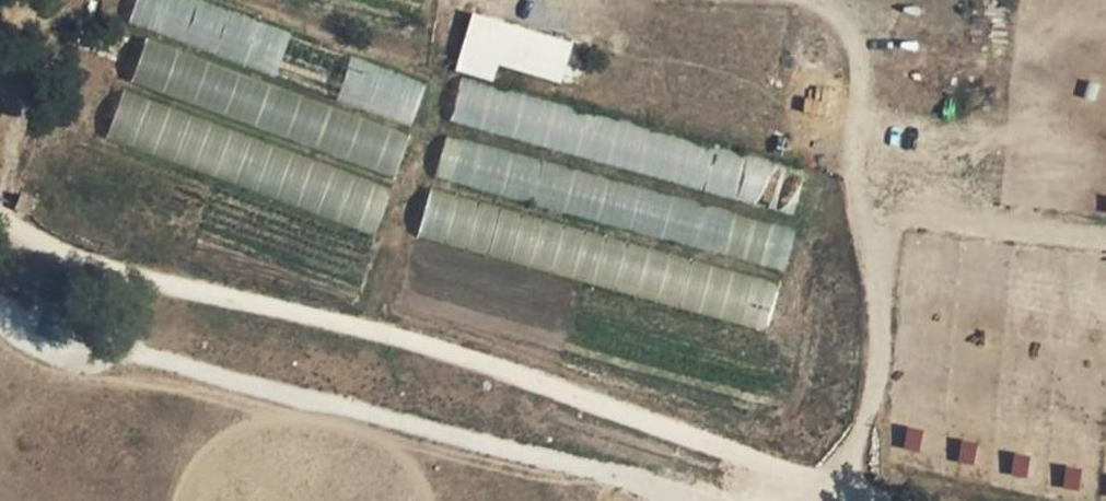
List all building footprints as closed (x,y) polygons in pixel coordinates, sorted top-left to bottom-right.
[(126,27),(411,135),(430,85),(205,0),(136,0),(126,27)] [(457,73),(495,80),(497,69),(564,81),(572,35),(467,17),(457,73)] [(408,137),(143,38),(128,78),(393,176),(408,137)] [(799,172),(460,80),(448,124),(787,216),(799,172)] [(802,110),(825,116),(832,92),(809,85),(802,110)] [(388,184),(123,89),(106,136),(371,231),(388,184)] [(794,229),(443,138),(432,180),(784,271),(794,229)] [(766,282),(427,184),(416,233),(754,322),(766,282)] [(38,199),(22,191),(13,210),(28,217),(38,199)] [(907,426),(902,446),(919,450),(924,430),(907,426)] [(961,439),(957,462),(974,465),(978,442),(961,439)] [(1026,477),(1029,456),(1013,453),(1009,474),(1026,477)] [(1078,490),(1081,469),(1065,467),(1062,488),(1078,490)]
